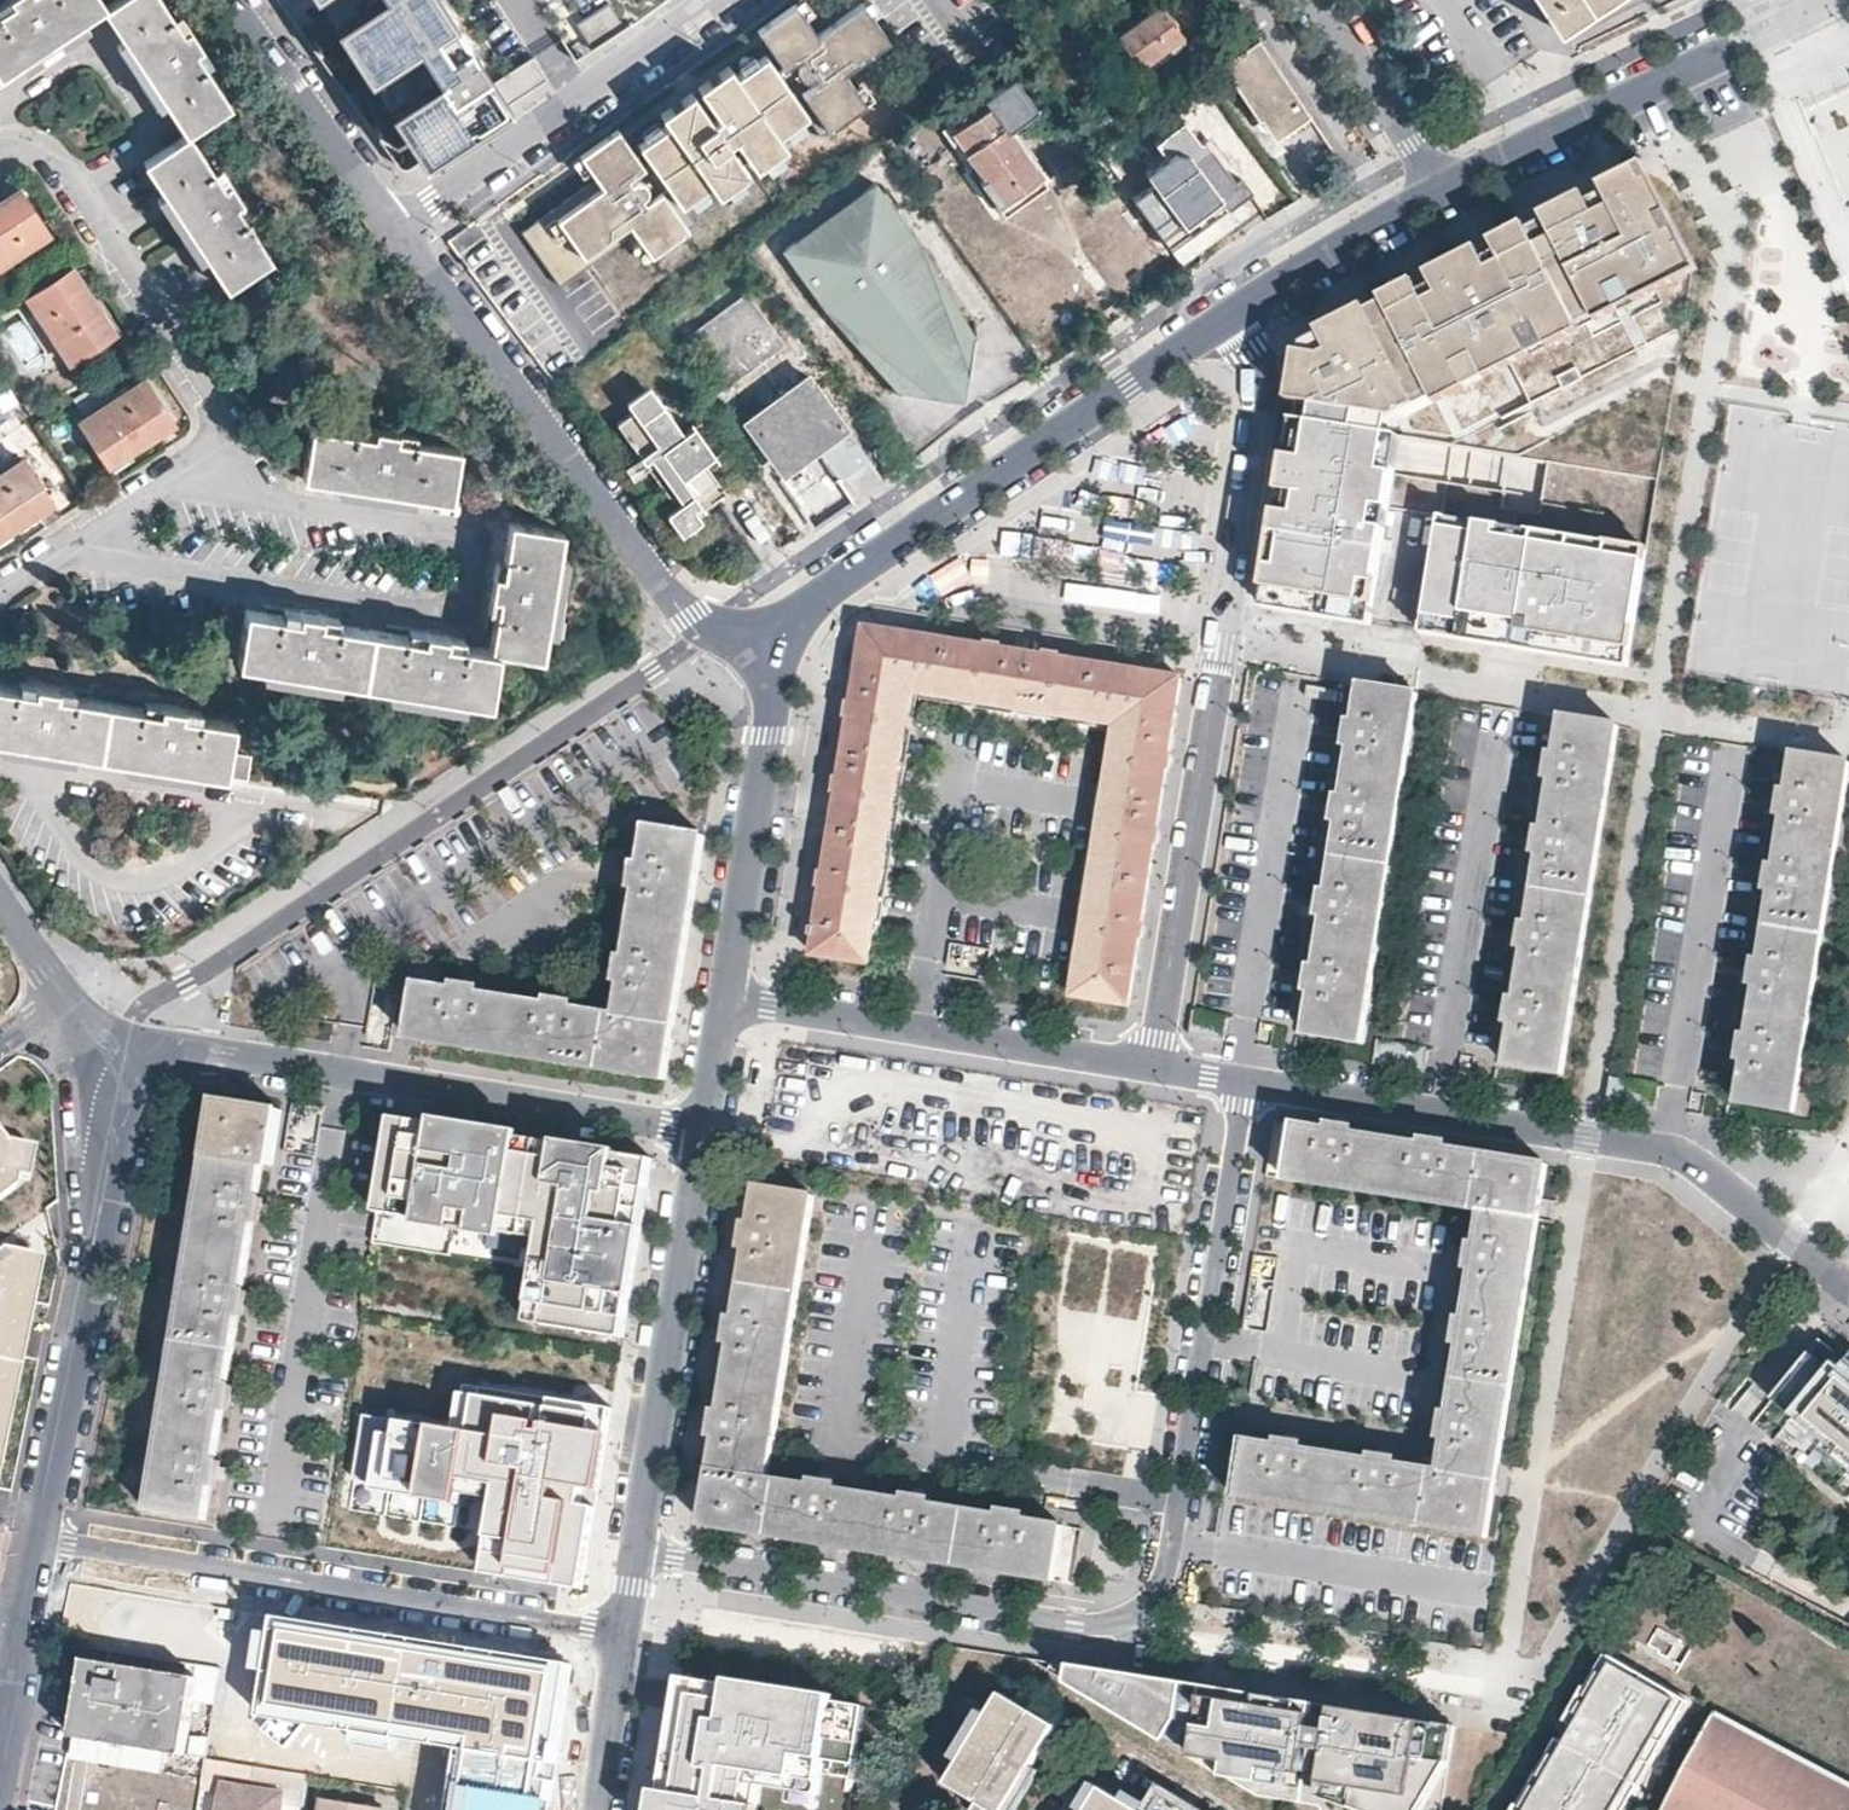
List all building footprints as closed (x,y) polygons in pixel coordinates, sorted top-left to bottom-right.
[(105,5),(101,0),(1,0),(5,6),(0,9),(0,74),(105,5)] [(187,133),(189,132),(193,129),(230,105),(162,0),(113,0),(105,5),(144,68),(187,133)] [(337,8),(367,55),(417,23),(440,59),(390,91),(422,141),(509,86),(470,24),(451,36),(435,11),(453,0),(350,0),(337,8)] [(612,42),(630,32),(611,0),(605,0),(576,18),(587,36),(603,27),(612,42)] [(759,20),(785,57),(802,45),(823,29),(817,21),(801,0),(786,0),(759,20)] [(845,59),(890,26),(871,0),(845,0),(817,21),(823,29),(802,45),(805,51),(803,54),(802,57),(802,60),(804,63),(806,64),(807,64),(810,64),(811,64),(814,62),(818,69),(819,69),(841,54),(845,59)] [(1208,15),(1203,6),(1195,12),(1187,0),(1170,0),(1119,38),(1139,66),(1208,15)] [(1597,0),(1538,0),(1556,27),(1597,0)] [(1256,35),(1219,61),(1221,65),(1258,38),(1256,35)] [(1265,48),(1258,38),(1221,65),(1270,138),(1308,112),(1285,79),(1265,48)] [(679,194),(708,172),(709,171),(697,154),(699,151),(709,144),(715,152),(731,141),(738,135),(754,124),(749,115),(761,107),(776,125),(805,104),(766,48),(737,70),(749,88),(720,110),(712,116),(684,136),(670,118),(640,140),(679,194)] [(867,90),(845,59),(841,54),(819,69),(818,69),(804,81),(831,117),(867,90)] [(698,80),(720,110),(749,88),(737,70),(727,59),(698,80)] [(663,107),(670,118),(684,136),(712,116),(691,86),(663,107)] [(782,135),(776,125),(761,107),(749,115),(754,124),(738,135),(754,155),(782,135)] [(1013,139),(990,107),(956,131),(970,152),(996,189),(1006,202),(1040,176),(1030,164),(1023,153),(1030,148),(1024,141),(1027,139),(1023,133),(1013,139)] [(1148,129),(1154,139),(1181,120),(1174,110),(1148,129)] [(1181,120),(1154,139),(1153,141),(1177,174),(1158,190),(1189,231),(1226,204),(1227,206),(1250,189),(1241,177),(1235,181),(1209,145),(1205,147),(1183,118),(1181,120)] [(616,126),(580,152),(595,172),(606,186),(628,170),(642,160),(616,126)] [(187,133),(181,137),(146,161),(228,287),(271,258),(189,132),(187,133)] [(709,171),(708,172),(717,183),(746,162),(731,141),(715,152),(709,144),(699,151),(697,154),(709,171)] [(1302,320),(1274,335),(1299,384),(1294,420),(1388,435),(1390,422),(1691,266),(1641,172),(1628,147),(1584,170),(1594,188),(1575,198),(1564,178),(1525,199),(1536,219),(1517,229),(1505,206),(1471,224),(1481,243),(1471,249),(1461,229),(1406,257),(1415,274),(1406,279),(1396,260),(1359,279),(1363,288),(1348,295),(1345,289),(1299,313),(1302,320)] [(561,282),(634,227),(626,213),(626,211),(645,197),(641,189),(644,185),(644,180),(640,176),(635,176),(632,177),(628,170),(606,186),(595,172),(522,227),(547,261),(561,282)] [(936,395),(968,371),(975,333),(920,243),(894,233),(901,215),(874,181),(842,206),(785,248),(810,283),(828,282),(831,310),(900,388),(936,395)] [(48,227),(19,184),(0,197),(0,258),(48,227)] [(626,213),(634,227),(651,249),(687,223),(660,187),(645,197),(626,211),(626,213)] [(90,286),(72,259),(28,287),(68,350),(113,321),(90,286)] [(247,317),(280,295),(264,275),(234,294),(247,317)] [(786,342),(749,292),(691,335),(727,385),(786,342)] [(172,412),(143,370),(78,412),(107,456),(140,433),(172,412)] [(848,426),(809,374),(751,417),(788,469),(848,426)] [(685,431),(657,393),(618,422),(650,465),(654,462),(661,471),(666,468),(681,488),(671,496),(685,514),(701,503),(705,507),(738,483),(716,454),(710,457),(690,429),(685,431)] [(1356,622),(1388,435),(1294,420),(1263,607),(1356,622)] [(377,489),(452,501),(459,449),(405,441),(406,433),(371,428),(370,435),(312,426),(305,478),(377,489)] [(848,426),(788,469),(809,501),(840,479),(871,458),(848,426)] [(1444,475),(1451,445),(1399,433),(1393,463),(1444,475)] [(51,493),(22,450),(0,465),(0,527),(24,510),(51,493)] [(491,584),(488,602),(496,604),(488,648),(453,642),(454,635),(438,632),(419,629),(417,637),(325,622),(326,614),(311,611),(293,608),(292,617),(245,610),(236,668),(489,707),(499,650),(542,657),(562,530),(509,522),(501,568),(494,567),(491,584)] [(1628,665),(1646,556),(1427,522),(1409,630),(1628,665)] [(986,647),(866,627),(863,647),(858,680),(854,702),(848,701),(847,710),(847,714),(852,715),(845,756),(842,778),(836,778),(835,785),(835,790),(840,790),(827,873),(821,872),(820,877),(819,885),(825,887),(818,928),(813,928),(812,936),(817,937),(815,953),(869,963),(879,903),(893,814),(902,759),(912,691),(1034,710),(1118,724),(1076,996),(1130,1005),(1130,1004),(1141,936),(1147,937),(1147,930),(1148,925),(1143,924),(1156,842),(1160,842),(1162,840),(1162,835),(1162,831),(1159,830),(1168,768),(1173,769),(1174,762),(1175,756),(1170,755),(1178,704),(1182,678),(1060,658),(1060,655),(1053,654),(1046,653),(1045,656),(1002,649),(1001,646),(994,645),(988,644),(986,647)] [(246,774),(249,753),(230,750),(233,719),(189,712),(190,705),(154,700),(153,707),(63,693),(63,686),(30,681),(29,688),(0,684),(0,738),(10,740),(42,745),(165,763),(246,774)] [(1374,959),(1417,693),(1364,684),(1358,721),(1352,721),(1350,736),(1348,745),(1354,746),(1346,797),(1340,797),(1338,810),(1336,821),(1342,822),(1331,892),(1325,891),(1323,906),(1322,914),(1327,915),(1319,968),(1313,967),(1311,981),(1309,991),(1315,992),(1308,1035),(1361,1044),(1374,959)] [(1563,1076),(1619,725),(1562,717),(1556,754),(1551,753),(1549,765),(1547,776),(1553,777),(1544,829),(1538,828),(1537,840),(1535,851),(1541,852),(1529,924),(1523,923),(1522,936),(1520,946),(1525,947),(1517,1000),(1511,999),(1509,1013),(1507,1023),(1513,1024),(1507,1066),(1563,1076)] [(1792,1112),(1848,763),(1795,754),(1789,791),(1784,790),(1782,801),(1780,813),(1785,813),(1777,865),(1771,864),(1769,879),(1767,889),(1773,890),(1762,959),(1756,958),(1754,970),(1752,980),(1758,982),(1749,1038),(1743,1036),(1740,1051),(1739,1060),(1745,1061),(1739,1103),(1792,1112)] [(409,1039),(664,1080),(667,1059),(669,1048),(704,835),(649,827),(643,865),(638,865),(635,878),(634,887),(639,889),(628,958),(622,958),(621,969),(619,980),(624,982),(618,1016),(574,1010),(574,1003),(562,1001),(551,999),(550,1006),(480,995),(480,988),(469,987),(457,985),(456,991),(418,985),(410,1035),(409,1039)] [(654,1136),(394,1098),(374,1236),(535,1259),(526,1323),(625,1338),(654,1136)] [(217,1485),(219,1472),(221,1461),(216,1460),(224,1409),(229,1410),(231,1399),(233,1386),(228,1385),(239,1315),(245,1316),(247,1305),(249,1292),(243,1291),(254,1222),(260,1223),(261,1215),(264,1198),(259,1197),(264,1163),(272,1164),(280,1111),(217,1100),(208,1152),(188,1276),(163,1430),(149,1520),(205,1529),(212,1484),(217,1485)] [(16,1172),(18,1163),(31,1166),(38,1136),(11,1131),(0,1116),(0,1184),(16,1172)] [(1543,1195),(1546,1179),(1443,1162),(1444,1156),(1428,1154),(1422,1153),(1421,1158),(1353,1148),(1354,1142),(1338,1139),(1329,1138),(1329,1143),(1297,1138),(1288,1193),(1482,1224),(1477,1259),(1471,1258),(1469,1268),(1467,1281),(1473,1282),(1465,1334),(1459,1333),(1457,1347),(1455,1357),(1461,1358),(1450,1427),(1444,1426),(1442,1440),(1440,1452),(1446,1452),(1441,1485),(1397,1478),(1397,1473),(1382,1470),(1373,1469),(1372,1474),(1303,1463),(1304,1457),(1289,1455),(1280,1454),(1279,1460),(1248,1455),(1249,1451),(1241,1450),(1232,1509),(1284,1518),(1487,1549),(1492,1521),(1543,1195)] [(1053,1580),(1062,1524),(1023,1518),(1024,1512),(1014,1510),(1002,1508),(1001,1514),(928,1503),(929,1497),(915,1495),(906,1493),(906,1498),(836,1488),(837,1483),(824,1481),(813,1479),(812,1484),(768,1477),(772,1451),(813,1194),(759,1185),(753,1222),(748,1221),(745,1233),(743,1245),(749,1246),(737,1317),(732,1316),(730,1329),(728,1340),(734,1341),(722,1411),(717,1410),(715,1422),(713,1433),(718,1434),(708,1497),(703,1524),(1053,1580)] [(45,1244),(0,1235),(0,1481),(45,1244)] [(1825,1365),(1846,1382),(1848,1378),(1848,1363),(1834,1351),(1824,1364),(1825,1365)] [(1825,1365),(1787,1411),(1848,1462),(1848,1378),(1846,1382),(1825,1365)] [(409,1404),(373,1412),(356,1504),(491,1529),(486,1556),(578,1573),(611,1394),(480,1370),(472,1415),(409,1404)] [(1098,1442),(1150,1448),(1155,1393),(1103,1388),(1098,1442)] [(281,1623),(261,1764),(453,1792),(451,1809),(559,1809),(580,1666),(281,1623)] [(1684,1701),(1602,1655),(1563,1724),(1571,1728),(1562,1745),(1554,1740),(1515,1809),(1622,1809),(1684,1701)] [(86,1660),(84,1673),(106,1676),(108,1663),(86,1660)] [(106,1720),(77,1714),(74,1736),(183,1754),(196,1677),(108,1663),(106,1676),(84,1673),(80,1697),(109,1702),(106,1720)] [(1076,1687),(1081,1668),(1074,1667),(1071,1683),(1076,1687)] [(1178,1747),(1187,1685),(1081,1668),(1076,1687),(1178,1747)] [(754,1806),(741,1804),(746,1778),(758,1780),(793,1785),(815,1789),(821,1754),(831,1756),(852,1759),(862,1700),(677,1670),(654,1809),(753,1809),(754,1806)] [(1238,1714),(1241,1693),(1208,1688),(1187,1685),(1178,1747),(1196,1759),(1205,1709),(1238,1714)] [(1058,1725),(1043,1716),(1003,1691),(990,1714),(981,1708),(953,1755),(961,1760),(948,1782),(974,1797),(968,1808),(971,1809),(1007,1809),(1033,1766),(1058,1725)] [(1285,1774),(1304,1777),(1317,1706),(1241,1693),(1238,1714),(1205,1709),(1196,1759),(1228,1779),(1283,1787),(1285,1774)] [(80,1697),(77,1714),(106,1720),(109,1702),(80,1697)] [(1355,1806),(1358,1790),(1323,1784),(1333,1720),(1348,1722),(1347,1725),(1362,1727),(1360,1747),(1368,1748),(1374,1715),(1365,1713),(1334,1708),(1317,1706),(1304,1777),(1285,1774),(1283,1787),(1303,1791),(1320,1799),(1352,1809),(1371,1809),(1355,1806)] [(1718,1713),(1663,1809),(1848,1809),(1848,1783),(1718,1713)] [(1442,1725),(1374,1715),(1368,1748),(1360,1747),(1362,1727),(1347,1725),(1348,1722),(1333,1720),(1323,1784),(1358,1790),(1355,1806),(1371,1809),(1406,1809),(1411,1800),(1430,1803),(1452,1765),(1436,1762),(1442,1725)] [(1458,1728),(1442,1725),(1436,1762),(1452,1765),(1458,1728)] [(852,1759),(831,1756),(828,1769),(850,1773),(852,1759)] [(1040,1771),(1033,1766),(1007,1809),(1017,1809),(1040,1771)] [(754,1806),(758,1780),(746,1778),(741,1804),(754,1806)] [(1103,1786),(1094,1781),(1076,1809),(1088,1809),(1103,1786)] [(281,1792),(224,1782),(219,1809),(279,1809),(281,1792)] [(815,1789),(793,1785),(791,1798),(813,1801),(815,1789)] [(1123,1799),(1103,1786),(1088,1809),(1142,1809),(1123,1799)] [(1123,1799),(1142,1809),(1144,1809),(1148,1804),(1128,1791),(1123,1799)] [(381,1809),(322,1800),(320,1809),(381,1809)] [(1430,1803),(1411,1800),(1406,1809),(1426,1809),(1430,1803)]
